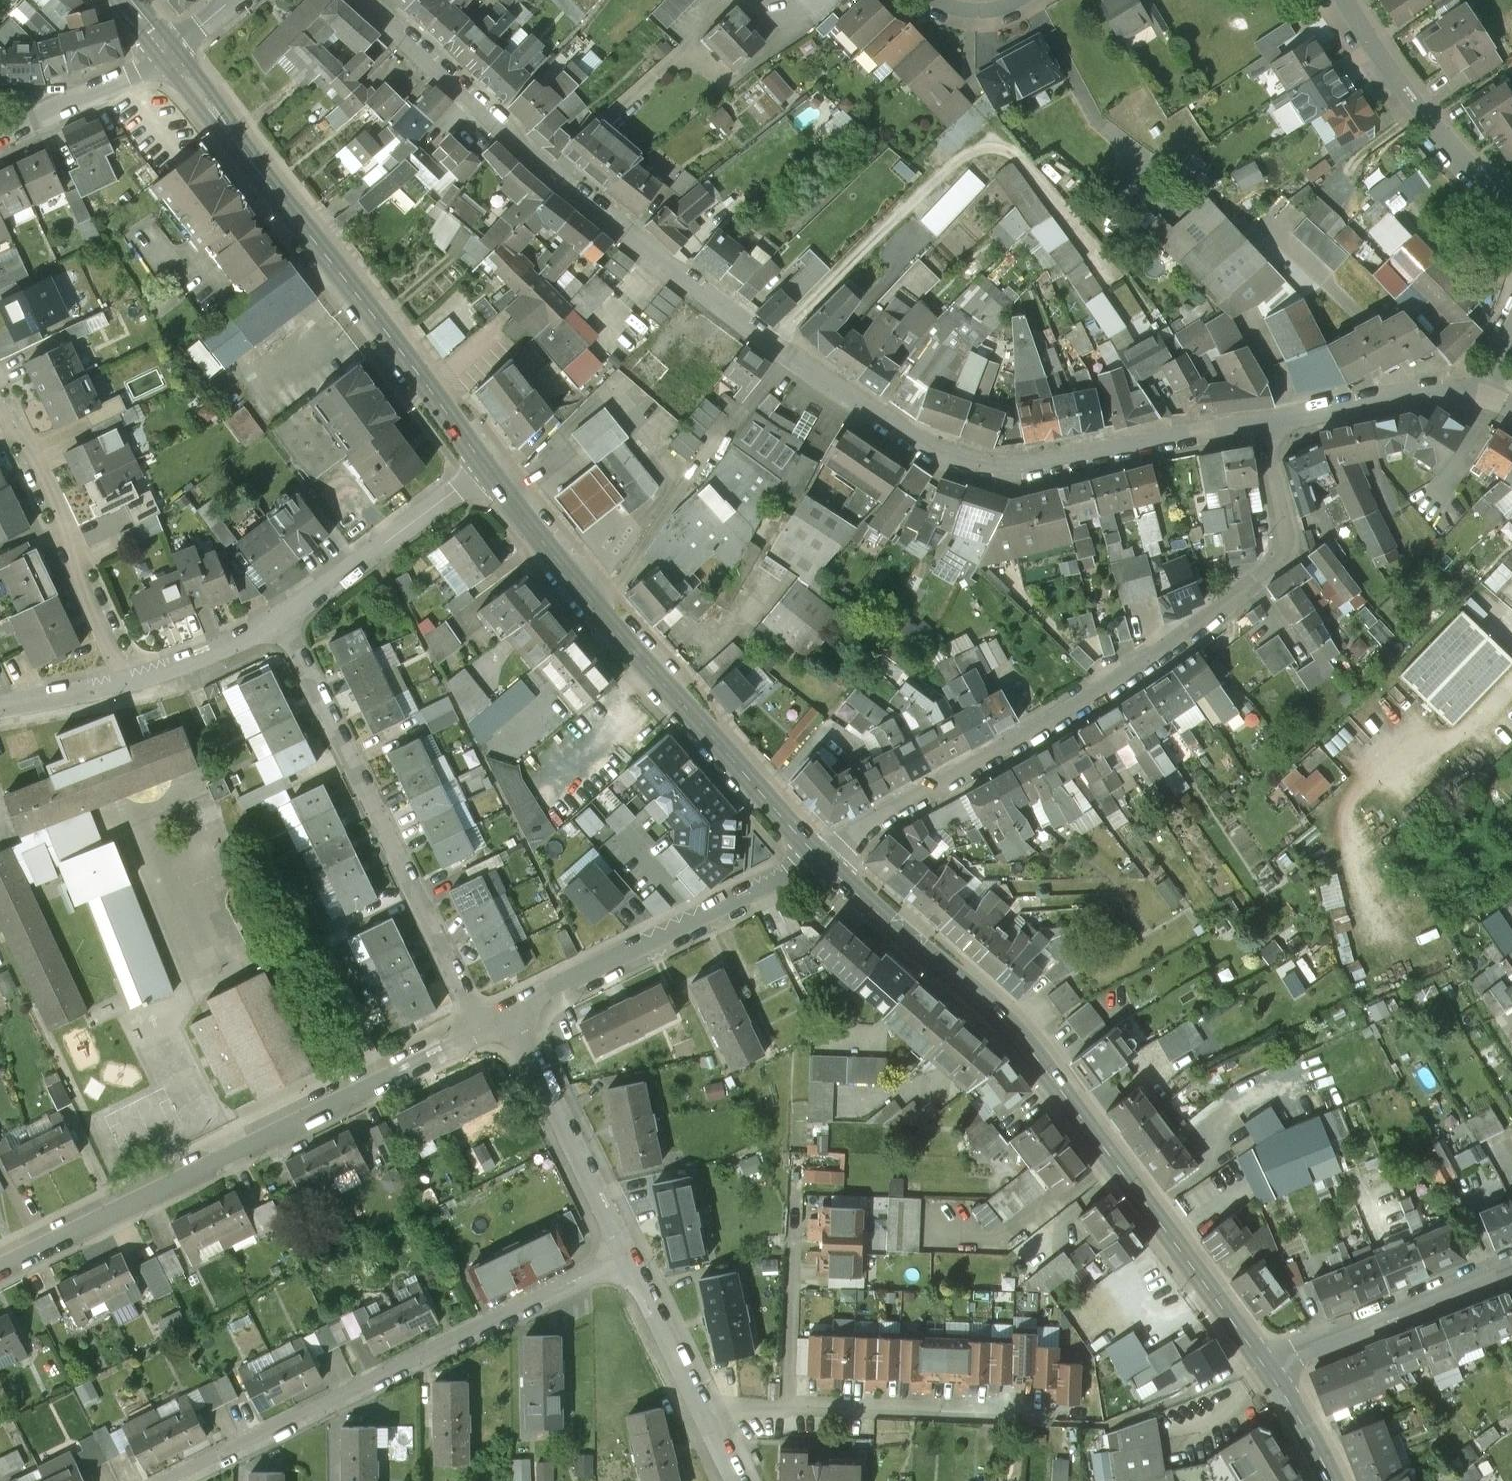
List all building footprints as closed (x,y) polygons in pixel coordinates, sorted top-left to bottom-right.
[(73,14),(59,0),(51,0),(41,10),(61,30),(71,28),(74,33),(59,37),(69,72),(96,64),(86,29),(85,30),(80,12),(73,14)] [(99,26),(94,9),(89,10),(79,0),(59,0),(73,14),(80,12),(85,30),(86,29),(96,64),(124,57),(115,22),(99,26)] [(179,14),(198,0),(168,0),(179,14)] [(252,54),(265,74),(278,60),(291,74),(304,61),(317,75),(319,72),(333,59),(318,45),(336,29),(361,52),(376,38),(378,35),(340,0),(336,0),(335,1),(334,0),(306,0),(252,54)] [(409,14),(422,0),(394,0),(409,14)] [(409,14),(425,29),(449,4),(452,0),(422,0),(409,14)] [(425,29),(444,46),(467,21),(456,11),(459,8),(464,8),(471,0),(452,0),(449,4),(425,29)] [(507,11),(460,62),(477,78),(502,51),(503,51),(491,40),(497,38),(514,18),(518,22),(528,10),(517,0),(507,11)] [(584,0),(558,0),(580,22),(585,14),(591,7),(584,0)] [(652,12),(667,27),(694,0),(664,0),(652,12)] [(838,24),(862,50),(893,20),(874,0),(863,0),(841,21),(838,24)] [(1096,1),(1117,37),(1130,29),(1132,33),(1149,23),(1150,22),(1139,4),(1137,0),(1098,0),(1096,1)] [(1151,0),(1146,0),(1139,4),(1150,22),(1149,23),(1157,36),(1169,29),(1151,0)] [(1401,21),(1429,3),(1433,0),(1387,0),(1401,21)] [(1429,3),(1435,12),(1453,0),(1433,0),(1429,3)] [(467,21),(444,46),(460,62),(507,11),(499,3),(496,7),(482,23),(478,29),(468,20),(467,21)] [(1466,6),(1441,23),(1445,30),(1435,37),(1439,43),(1431,48),(1432,49),(1429,53),(1431,58),(1435,61),(1442,60),(1451,74),(1468,63),(1493,46),(1466,6)] [(732,12),(707,35),(716,45),(714,47),(736,70),(763,45),(744,24),(748,20),(738,9),(733,13),(732,12)] [(58,34),(36,11),(21,27),(36,42),(36,44),(44,77),(44,78),(69,72),(59,37),(58,34)] [(833,12),(815,29),(823,38),(838,24),(841,21),(833,12)] [(11,17),(0,27),(0,48),(2,49),(2,81),(30,81),(44,78),(44,77),(36,44),(36,42),(21,27),(11,17)] [(893,20),(862,50),(878,67),(886,60),(894,69),(924,41),(907,23),(901,29),(893,20)] [(1288,21),(1255,43),(1263,57),(1276,48),(1297,35),(1288,21)] [(530,37),(510,58),(503,51),(502,51),(477,78),(505,104),(532,73),(549,56),(530,37)] [(1031,37),(1025,46),(1009,54),(999,55),(996,64),(997,65),(1014,97),(1016,100),(1029,94),(1033,93),(1038,92),(1043,90),(1046,86),(1049,83),(1060,77),(1040,40),(1031,37)] [(376,38),(361,52),(373,62),(387,48),(376,38)] [(1283,59),(1273,66),(1274,67),(1290,92),(1331,65),(1314,39),(1283,59)] [(924,41),(894,69),(932,109),(949,93),(950,93),(962,82),(924,41)] [(1493,46),(1468,63),(1478,79),(1504,62),(1493,46)] [(1263,57),(1246,68),(1254,80),(1274,67),(1273,66),(1283,59),(1276,48),(1263,57)] [(561,51),(553,59),(558,65),(566,56),(561,51)] [(344,69),(330,82),(319,72),(317,75),(312,79),(337,107),(339,105),(343,101),(342,99),(359,85),(355,81),(373,62),(361,52),(344,69)] [(333,59),(319,72),(330,82),(344,69),(333,59)] [(317,75),(304,61),(291,74),(304,87),(312,79),(317,75)] [(587,77),(572,63),(558,78),(573,91),(587,77)] [(1014,97),(997,65),(975,77),(993,109),(1014,97)] [(1290,92),(1288,93),(1308,123),(1324,113),(1357,91),(1347,76),(1341,80),(1331,65),(1290,92)] [(782,102),(794,92),(776,68),(763,78),(782,102)] [(558,78),(547,90),(540,90),(531,82),(509,106),(533,128),(546,117),(573,91),(558,78)] [(1467,103),(1489,135),(1511,119),(1511,94),(1501,78),(1467,103)] [(387,85),(377,95),(372,90),(368,94),(359,85),(342,99),(343,101),(339,105),(345,113),(350,119),(361,111),(360,110),(365,106),(379,118),(382,123),(403,101),(387,85)] [(433,92),(429,87),(422,95),(423,96),(414,106),(432,124),(452,101),(437,88),(433,92)] [(1357,91),(1324,113),(1340,138),(1344,143),(1345,143),(1375,123),(1378,122),(1358,91),(1357,91)] [(949,93),(932,109),(949,127),(966,111),(950,93),(949,93)] [(406,103),(388,122),(393,127),(389,132),(393,138),(392,139),(398,146),(391,154),(400,162),(417,147),(414,144),(417,141),(432,124),(414,106),(411,108),(406,103)] [(337,107),(329,114),(335,122),(345,113),(339,105),(337,107)] [(827,122),(836,135),(855,121),(846,109),(827,122)] [(572,139),(546,117),(533,128),(527,134),(556,159),(562,153),(572,139)] [(595,119),(572,139),(562,153),(604,188),(634,165),(643,158),(595,119)] [(1494,131),(1510,155),(1511,154),(1511,119),(1494,131)] [(98,120),(82,128),(79,122),(62,129),(74,157),(108,142),(98,120)] [(1375,123),(1345,143),(1352,153),(1374,138),(1375,123)] [(365,130),(347,144),(359,158),(364,163),(372,157),(381,149),(365,130)] [(478,163),(449,137),(432,155),(447,170),(462,183),(471,170),(478,163)] [(1344,143),(1340,138),(1328,146),(1339,163),(1353,154),(1352,153),(1345,143),(1344,143)] [(381,149),(372,157),(380,166),(391,154),(398,146),(392,139),(381,149)] [(432,155),(417,141),(414,144),(417,147),(400,162),(387,174),(387,175),(366,193),(373,203),(412,173),(429,189),(447,170),(432,155)] [(108,142),(74,157),(81,172),(91,193),(116,182),(105,157),(113,153),(108,142)] [(519,164),(496,142),(484,153),(502,179),(519,164)] [(246,214),(197,151),(153,184),(202,248),(205,246),(246,214)] [(46,153),(13,168),(31,206),(64,191),(46,153)] [(391,154),(380,166),(387,175),(387,174),(400,162),(391,154)] [(359,158),(343,172),(347,177),(364,163),(359,158)] [(1243,190),(1267,179),(1257,159),(1233,169),(1243,190)] [(1313,180),(1333,168),(1328,159),(1307,171),(1313,180)] [(1050,218),(1011,162),(995,177),(1015,206),(1030,227),(1032,230),(1050,218)] [(551,194),(519,164),(502,179),(497,184),(516,203),(481,240),(492,251),(521,224),(551,194)] [(634,165),(604,188),(638,215),(661,186),(634,165)] [(971,166),(920,217),(938,234),(988,184),(971,166)] [(0,174),(0,216),(2,220),(31,206),(13,168),(0,174)] [(1372,191),(1381,186),(1393,210),(1419,198),(1409,176),(1392,184),(1384,169),(1366,177),(1372,191)] [(683,171),(669,189),(678,197),(698,182),(683,171)] [(81,172),(70,177),(77,192),(80,198),(91,193),(81,172)] [(452,185),(440,202),(446,206),(458,189),(452,185)] [(700,187),(670,211),(684,225),(706,207),(705,206),(711,200),(700,187)] [(1459,285),(1413,237),(1371,191),(1356,206),(1368,219),(1364,222),(1373,232),(1362,242),(1347,226),(1334,240),(1373,276),(1394,298),(1407,313),(1415,306),(1402,293),(1415,280),(1438,304),(1459,285)] [(77,192),(65,197),(78,226),(90,221),(80,198),(77,192)] [(366,193),(357,200),(364,210),(373,203),(366,193)] [(556,232),(574,211),(551,194),(521,224),(532,235),(545,222),(556,232)] [(1347,226),(1319,199),(1305,214),(1321,228),(1334,240),(1347,226)] [(1279,274),(1211,203),(1170,239),(1153,223),(1146,231),(1160,244),(1216,303),(1229,291),(1246,276),(1260,291),(1279,274)] [(1015,206),(999,222),(1017,240),(1030,227),(1015,206)] [(424,233),(445,248),(464,222),(442,207),(424,233)] [(666,207),(645,225),(675,253),(687,241),(680,234),(686,227),(684,225),(670,211),(666,207)] [(612,243),(574,211),(556,232),(560,236),(565,241),(551,255),(543,263),(545,265),(542,269),(537,275),(548,285),(578,252),(581,255),(584,252),(594,262),(612,243)] [(352,222),(343,212),(334,220),(342,230),(352,222)] [(285,264),(246,214),(205,246),(243,296),(285,264)] [(9,235),(2,220),(0,216),(0,240),(9,235)] [(1348,256),(1307,218),(1292,235),(1334,272),(1348,256)] [(492,251),(484,259),(502,277),(520,259),(514,253),(532,235),(521,224),(492,251)] [(717,230),(694,259),(720,279),(726,271),(743,250),(717,230)] [(560,236),(546,251),(551,255),(565,241),(560,236)] [(743,250),(726,271),(744,284),(759,268),(769,260),(755,249),(750,256),(743,250)] [(807,266),(756,313),(771,325),(820,281),(833,270),(809,249),(801,259),(807,266)] [(546,251),(535,262),(542,269),(545,265),(543,263),(551,255),(546,251)] [(0,263),(0,276),(12,271),(23,265),(18,254),(0,263)] [(530,268),(520,259),(502,277),(520,295),(537,275),(542,269),(535,262),(530,268)] [(769,260),(759,268),(768,277),(778,267),(770,260),(769,260)] [(918,260),(875,305),(884,311),(883,311),(898,322),(903,314),(908,309),(939,279),(918,260)] [(243,296),(226,309),(227,310),(198,333),(212,350),(208,353),(212,359),(216,356),(225,367),(255,346),(254,344),(317,298),(289,262),(285,264),(243,296)] [(1082,262),(1064,275),(1072,286),(1090,273),(1082,262)] [(28,276),(23,265),(12,271),(18,281),(28,276)] [(744,284),(736,292),(749,302),(759,291),(756,288),(768,277),(759,268),(744,284)] [(0,276),(0,289),(15,282),(18,281),(12,271),(0,276)] [(1047,271),(1036,282),(1039,289),(1051,282),(1047,271)] [(537,275),(520,295),(505,307),(514,317),(504,327),(515,338),(525,328),(534,336),(548,323),(554,328),(564,318),(572,310),(565,304),(557,295),(548,285),(537,275)] [(575,277),(557,295),(565,304),(584,285),(575,277)] [(0,303),(0,306),(16,340),(37,329),(67,315),(49,279),(21,293),(0,303)] [(21,293),(15,282),(0,289),(0,303),(21,293)] [(846,282),(799,328),(817,346),(818,345),(828,355),(844,337),(834,327),(844,317),(860,297),(846,282)] [(1007,314),(974,282),(925,330),(907,356),(918,363),(925,367),(941,345),(964,360),(970,353),(1007,314)] [(644,311),(661,324),(684,296),(667,283),(644,311)] [(1480,307),(1459,285),(1438,304),(1456,323),(1435,347),(1435,348),(1450,365),(1460,353),(1481,330),(1480,329),(1488,320),(1478,309),(1480,307)] [(1229,291),(1216,303),(1227,313),(1240,301),(1229,291)] [(1125,327),(1102,292),(1085,303),(1109,338),(1125,327)] [(1303,299),(1270,315),(1269,312),(1264,315),(1287,361),(1327,346),(1303,299)] [(898,322),(877,351),(891,361),(891,355),(913,322),(909,320),(914,315),(908,309),(903,314),(898,322)] [(863,339),(850,331),(844,337),(828,355),(825,357),(858,379),(877,351),(898,322),(883,311),(863,339)] [(1403,311),(1381,323),(1378,316),(1355,329),(1357,331),(1327,346),(1336,362),(1347,383),(1379,365),(1382,371),(1407,357),(1410,362),(1435,348),(1435,347),(1426,336),(1403,311)] [(1222,315),(1204,325),(1216,347),(1220,355),(1245,347),(1227,313),(1222,315)] [(443,355),(467,336),(451,315),(426,334),(443,355)] [(1032,336),(1025,315),(1012,318),(1015,382),(1039,378),(1045,377),(1041,363),(1032,336)] [(564,318),(554,328),(548,323),(534,336),(577,387),(602,365),(586,348),(590,344),(564,318)] [(1202,321),(1176,338),(1179,343),(1188,358),(1189,358),(1208,346),(1210,350),(1216,347),(1204,325),(1202,321)] [(81,322),(59,333),(65,345),(87,334),(81,322)] [(37,329),(16,340),(21,350),(43,340),(37,329)] [(1040,333),(1032,336),(1041,363),(1047,362),(1044,354),(1048,352),(1043,341),(1040,333)] [(1158,333),(1118,355),(1119,357),(1124,365),(1135,381),(1162,366),(1173,360),(1162,341),(1158,333)] [(1176,338),(1174,335),(1162,341),(1173,360),(1162,366),(1176,391),(1200,377),(1197,372),(1189,358),(1188,358),(1179,343),(1176,338)] [(1108,340),(1098,347),(1108,363),(1119,357),(1118,355),(1108,340)] [(63,345),(26,363),(42,396),(79,378),(63,345)] [(745,346),(722,374),(723,375),(725,373),(741,386),(734,394),(741,400),(769,366),(745,346)] [(1327,346),(1287,361),(1294,381),(1281,386),(1274,376),(1264,379),(1267,385),(1274,407),(1330,396),(1319,367),(1336,362),(1327,346)] [(1237,387),(1206,390),(1201,379),(1200,377),(1176,391),(1188,415),(1274,407),(1267,385),(1264,379),(1246,347),(1245,347),(1220,355),(1237,387)] [(1087,369),(1073,348),(1067,353),(1080,371),(1075,373),(1080,386),(1083,388),(1084,393),(1095,391),(1092,383),(1087,369)] [(877,351),(858,379),(879,394),(899,366),(891,361),(877,351)] [(986,360),(970,353),(964,360),(963,361),(967,363),(982,370),(986,360)] [(899,366),(879,394),(891,402),(918,363),(907,356),(899,366)] [(509,359),(476,389),(519,445),(552,414),(509,359)] [(1012,418),(979,407),(980,403),(984,401),(998,364),(986,360),(982,370),(970,404),(971,404),(960,436),(993,448),(1002,424),(1012,426),(1012,418)] [(1073,395),(1062,397),(1061,392),(1063,391),(1056,373),(1052,373),(1047,362),(1041,363),(1045,377),(1052,399),(1060,437),(1081,433),(1073,395)] [(956,399),(927,389),(916,419),(934,428),(960,436),(971,404),(970,404),(982,370),(967,363),(959,385),(961,386),(956,399)] [(1104,372),(1092,364),(1087,369),(1092,383),(1105,379),(1106,378),(1104,372)] [(358,365),(310,401),(350,454),(390,424),(397,418),(358,365)] [(1135,381),(1124,365),(1116,367),(1116,368),(1125,381),(1129,394),(1141,390),(1135,381)] [(1116,368),(1104,372),(1106,378),(1105,379),(1107,386),(1125,381),(1116,368)] [(1202,370),(1197,372),(1200,377),(1201,379),(1206,377),(1202,370)] [(79,378),(42,396),(58,429),(88,414),(98,409),(97,406),(83,377),(79,378)] [(1040,397),(1026,401),(1027,403),(1017,405),(1020,421),(1024,443),(1060,437),(1052,399),(1045,377),(1039,378),(1040,382),(1035,384),(1040,397)] [(1107,386),(1103,388),(1112,417),(1134,409),(1129,394),(1125,381),(1107,386)] [(1162,403),(1153,387),(1143,392),(1160,418),(1172,417),(1163,402),(1162,403)] [(1141,390),(1129,394),(1134,409),(1112,417),(1116,430),(1160,418),(1143,392),(1141,390)] [(1084,393),(1073,395),(1081,433),(1103,429),(1095,391),(1084,393)] [(769,394),(754,412),(766,420),(772,412),(780,403),(769,394)] [(118,396),(97,406),(98,409),(88,414),(94,426),(118,414),(125,411),(118,396)] [(706,398),(683,425),(700,439),(722,412),(706,398)] [(350,454),(310,401),(271,430),(312,483),(349,455),(350,454)] [(605,406),(572,432),(595,462),(597,461),(608,474),(601,480),(627,513),(653,493),(656,487),(621,442),(629,436),(605,406)] [(245,407),(226,421),(246,447),(265,433),(245,407)] [(1420,419),(1418,423),(1408,416),(1370,424),(1378,455),(1405,449),(1436,471),(1454,444),(1456,445),(1467,426),(1448,413),(1446,416),(1438,410),(1427,424),(1420,419)] [(766,420),(754,412),(731,444),(781,480),(796,452),(808,429),(798,423),(796,425),(772,412),(766,420)] [(94,426),(92,427),(97,439),(119,428),(120,430),(125,428),(118,414),(94,426)] [(1020,421),(1012,418),(1012,426),(1002,424),(993,448),(1024,443),(1020,421)] [(350,454),(349,455),(382,499),(425,469),(390,424),(350,454)] [(1370,424),(1319,435),(1321,443),(1325,464),(1335,486),(1337,490),(1362,477),(1354,460),(1378,455),(1370,424)] [(685,427),(669,446),(686,461),(702,442),(685,427)] [(97,439),(94,440),(96,444),(93,446),(91,444),(88,444),(87,445),(85,447),(84,450),(87,456),(73,463),(78,474),(81,472),(86,483),(125,464),(130,462),(123,446),(126,444),(120,430),(119,428),(97,439)] [(841,428),(821,463),(858,487),(880,501),(905,472),(841,428)] [(1471,473),(1491,488),(1504,478),(1511,465),(1511,441),(1497,431),(1471,473)] [(1321,443),(1283,460),(1301,515),(1317,509),(1309,484),(1326,477),(1324,481),(1328,490),(1335,486),(1325,464),(1321,443)] [(1251,447),(1221,452),(1223,463),(1227,488),(1217,490),(1228,552),(1252,547),(1242,491),(1239,487),(1257,483),(1251,447)] [(817,464),(796,452),(781,480),(802,492),(817,464)] [(1223,463),(1209,465),(1214,491),(1217,490),(1227,488),(1223,463)] [(125,464),(87,482),(98,507),(95,508),(94,509),(93,512),(94,514),(95,515),(98,516),(110,511),(110,512),(118,508),(117,507),(124,504),(135,499),(135,498),(129,484),(134,482),(125,464)] [(915,465),(869,527),(883,536),(886,538),(907,512),(914,500),(915,501),(931,476),(915,465)] [(1151,465),(1124,472),(1133,505),(1132,505),(1143,545),(1157,541),(1162,540),(1152,500),(1160,498),(1151,465)] [(1504,478),(1491,488),(1483,497),(1491,506),(1501,516),(1511,506),(1511,465),(1504,478)] [(9,485),(0,467),(0,490),(9,485)] [(1124,472),(1089,481),(1098,515),(1110,512),(1132,505),(1133,505),(1124,472)] [(1362,477),(1337,490),(1340,497),(1352,522),(1356,531),(1376,569),(1396,560),(1364,491),(1368,489),(1362,477)] [(966,489),(941,480),(933,499),(947,505),(939,527),(952,533),(966,489)] [(1089,481),(1058,490),(1072,541),(1086,537),(1083,526),(1078,523),(1078,520),(1098,515),(1089,481)] [(724,501),(710,484),(698,494),(718,517),(732,505),(726,500),(724,501)] [(0,490),(0,544),(30,530),(21,511),(23,510),(19,501),(17,502),(9,485),(0,490)] [(806,497),(781,532),(775,541),(767,555),(766,557),(797,577),(760,622),(806,660),(841,619),(817,600),(826,588),(813,580),(855,529),(857,529),(880,501),(858,487),(835,517),(806,497)] [(1008,502),(966,489),(952,533),(958,536),(950,550),(954,552),(954,554),(961,558),(962,556),(965,558),(965,557),(978,564),(1008,502)] [(1058,490),(1008,502),(978,564),(977,565),(1017,556),(1025,587),(1081,574),(1077,560),(1072,541),(1058,490)] [(149,491),(135,498),(135,499),(124,504),(134,526),(157,515),(160,513),(149,491)] [(297,493),(284,502),(287,507),(270,520),(298,558),(329,535),(320,523),(321,522),(307,503),(305,504),(297,493)] [(732,505),(718,517),(698,494),(670,519),(644,556),(655,568),(683,599),(693,590),(685,581),(693,573),(692,571),(715,552),(732,573),(749,543),(755,530),(732,505)] [(1340,497),(1322,504),(1341,540),(1356,531),(1352,522),(1340,497)] [(1483,497),(1473,508),(1482,516),(1491,506),(1483,497)] [(918,510),(907,527),(918,533),(925,519),(926,516),(918,510)] [(1121,551),(1110,512),(1098,515),(1108,555),(1121,551)] [(134,526),(119,533),(126,547),(163,530),(157,515),(134,526)] [(221,519),(210,527),(224,546),(235,537),(221,519)] [(925,519),(918,533),(907,527),(899,538),(910,547),(916,541),(927,546),(936,525),(925,519)] [(270,520),(255,531),(259,535),(248,543),(244,538),(238,543),(267,583),(299,559),(298,558),(270,520)] [(469,525),(441,546),(456,566),(484,545),(469,525)] [(883,536),(869,527),(863,537),(877,545),(883,536)] [(775,541),(756,528),(755,530),(749,543),(767,555),(775,541)] [(1086,537),(1072,541),(1077,560),(1091,557),(1086,537)] [(1160,553),(1157,541),(1143,545),(1143,547),(1146,557),(1160,553)] [(0,555),(0,572),(5,570),(4,568),(29,556),(24,544),(0,555)] [(484,545),(456,566),(471,586),(499,565),(484,545)] [(1358,592),(1323,545),(1308,555),(1307,556),(1326,580),(1322,584),(1330,594),(1334,590),(1345,603),(1358,592)] [(1140,559),(1111,566),(1122,606),(1136,601),(1136,600),(1156,594),(1146,557),(1143,547),(1138,549),(1140,559)] [(1252,547),(1228,552),(1231,566),(1255,561),(1252,547)] [(195,548),(173,557),(181,576),(191,602),(193,606),(211,599),(212,599),(210,594),(215,592),(211,584),(206,586),(196,558),(198,557),(195,548)] [(224,572),(217,555),(211,553),(198,557),(196,558),(206,586),(211,584),(215,592),(210,594),(212,599),(211,599),(212,602),(238,592),(233,578),(231,573),(227,571),(224,572)] [(1503,563),(1511,571),(1511,553),(1503,563)] [(29,556),(4,568),(5,570),(20,601),(24,599),(29,608),(56,595),(41,563),(42,562),(42,559),(41,556),(38,555),(37,555),(35,555),(34,554),(29,556)] [(1184,558),(1164,566),(1175,591),(1168,593),(1177,616),(1190,611),(1189,608),(1202,603),(1184,558)] [(1302,565),(1266,588),(1274,600),(1295,586),(1296,587),(1310,579),(1311,578),(1302,565)] [(683,599),(655,568),(626,594),(654,626),(678,603),(683,599)] [(408,572),(397,577),(408,599),(419,594),(408,572)] [(261,594),(245,573),(233,578),(238,592),(242,602),(261,594)] [(523,575),(476,614),(490,631),(499,624),(507,635),(513,630),(547,604),(523,575)] [(181,576),(152,587),(155,593),(137,600),(142,613),(146,612),(151,624),(165,618),(164,615),(170,613),(172,617),(173,618),(175,618),(177,618),(179,618),(180,617),(181,615),(182,613),(179,606),(191,602),(181,576)] [(1310,579),(1296,587),(1312,610),(1319,604),(1314,598),(1320,592),(1310,579)] [(391,586),(379,593),(390,614),(402,607),(391,586)] [(1295,586),(1274,600),(1290,623),(1312,610),(1296,587),(1295,586)] [(715,604),(695,588),(693,590),(683,599),(678,603),(697,620),(715,604)] [(465,589),(446,604),(454,615),(473,600),(465,589)] [(1345,603),(1334,590),(1330,594),(1327,596),(1337,609),(1345,603)] [(1177,616),(1168,593),(1157,598),(1164,625),(1179,619),(1177,616)] [(29,608),(12,616),(20,633),(23,632),(27,640),(24,641),(36,668),(81,647),(74,631),(75,631),(69,620),(68,620),(57,595),(56,595),(29,608)] [(547,604),(513,630),(523,642),(518,647),(535,666),(538,663),(572,634),(547,604)] [(1370,628),(1380,619),(1368,606),(1358,615),(1370,628)] [(1259,607),(1246,616),(1254,627),(1260,622),(1258,620),(1265,615),(1259,607)] [(1338,647),(1312,610),(1290,623),(1314,662),(1318,668),(1328,661),(1338,654),(1335,649),(1338,647)] [(1399,677),(1451,727),(1511,662),(1511,661),(1460,612),(1399,677)] [(1091,614),(1068,620),(1073,642),(1097,636),(1091,614)] [(1119,642),(1133,638),(1127,614),(1113,618),(1119,642)] [(446,621),(424,637),(436,661),(462,644),(446,621)] [(1379,641),(1389,634),(1381,621),(1370,628),(1379,641)] [(360,628),(328,644),(339,666),(371,651),(360,628)] [(1104,656),(1117,653),(1111,629),(1098,632),(1104,656)] [(928,642),(915,632),(906,641),(920,651),(928,642)] [(572,634),(538,663),(580,712),(614,683),(572,634)] [(1278,637),(1256,654),(1273,678),(1294,663),(1278,637)] [(733,643),(696,674),(710,690),(746,658),(733,643)] [(1082,644),(1073,653),(1085,665),(1094,657),(1082,644)] [(776,663),(760,650),(752,660),(757,664),(768,673),(776,663)] [(371,651),(339,666),(350,689),(382,674),(371,651)] [(965,653),(952,659),(955,666),(961,675),(973,668),(965,653)] [(1223,693),(1217,685),(1197,655),(1173,671),(1193,702),(1204,695),(1224,725),(1239,714),(1223,693)] [(746,658),(710,690),(729,712),(738,704),(743,710),(759,696),(742,677),(757,664),(752,660),(747,657),(746,658)] [(1328,661),(1318,668),(1314,662),(1303,670),(1316,688),(1337,674),(1328,661)] [(955,666),(944,671),(949,681),(961,675),(955,666)] [(491,704),(464,668),(446,682),(468,724),(491,704)] [(992,695),(986,698),(984,687),(973,668),(961,675),(993,734),(1017,721),(1001,691),(992,695)] [(270,670),(239,685),(250,709),(282,693),(270,670)] [(1173,671),(1148,689),(1169,721),(1195,704),(1193,702),(1173,671)] [(382,674),(350,689),(361,712),(393,696),(382,674)] [(993,734),(961,675),(949,681),(961,703),(967,708),(968,709),(954,716),(970,747),(993,734)] [(954,716),(943,722),(932,702),(906,683),(899,691),(918,705),(924,709),(950,758),(970,747),(954,716)] [(998,686),(993,689),(991,692),(992,695),(1001,691),(998,686)] [(1240,701),(1231,688),(1223,693),(1233,707),(1240,701)] [(1169,721),(1148,689),(1143,692),(1165,725),(1169,722),(1169,721)] [(891,719),(855,691),(845,702),(859,712),(878,726),(891,719)] [(899,691),(890,702),(901,711),(904,713),(908,710),(918,705),(899,691)] [(1143,692),(1118,708),(1156,766),(1164,778),(1175,770),(1148,731),(1155,727),(1156,729),(1161,731),(1166,727),(1165,725),(1143,692)] [(282,693),(250,709),(261,732),(293,716),(282,693)] [(393,696),(361,712),(372,735),(404,719),(393,696)] [(218,724),(208,703),(198,709),(207,729),(218,724)] [(772,757),(784,767),(827,715),(814,704),(772,757)] [(950,758),(924,709),(918,705),(908,710),(915,714),(925,733),(914,739),(930,769),(950,758)] [(1156,766),(1118,708),(1097,722),(1114,751),(1126,744),(1146,772),(1156,766)] [(915,714),(908,710),(904,713),(901,711),(897,715),(904,720),(914,739),(925,733),(915,714)] [(910,780),(884,731),(878,726),(859,712),(848,725),(861,734),(864,729),(869,732),(870,731),(875,735),(883,751),(886,753),(874,761),(890,791),(910,780)] [(293,716),(261,732),(273,755),(304,740),(293,716)] [(905,744),(891,719),(878,726),(884,731),(910,780),(930,769),(914,739),(905,744)] [(1114,751),(1097,722),(1075,735),(1092,765),(1099,777),(1109,771),(1102,759),(1114,751)] [(0,852),(0,925),(49,1030),(87,1012),(27,884),(34,881),(36,886),(58,877),(54,867),(60,864),(76,904),(87,899),(130,1008),(142,1003),(144,1006),(150,1004),(149,1002),(172,993),(172,991),(169,992),(127,885),(130,883),(113,842),(101,847),(86,811),(87,811),(87,809),(198,767),(183,728),(4,797),(20,837),(22,843),(10,848),(0,852)] [(1189,732),(1180,738),(1188,749),(1196,742),(1189,732)] [(737,813),(668,734),(618,777),(626,786),(631,781),(650,803),(644,809),(658,825),(674,831),(673,846),(671,848),(687,866),(674,878),(692,899),(706,887),(708,889),(730,870),(737,813)] [(1075,735),(1053,749),(1070,781),(1073,785),(1077,781),(1073,776),(1080,771),(1092,765),(1075,735)] [(304,740),(273,755),(283,777),(315,761),(304,740)] [(418,740),(388,755),(398,777),(429,762),(418,740)] [(1146,772),(1126,744),(1114,751),(1130,775),(1132,780),(1140,774),(1145,781),(1150,778),(1146,772)] [(1319,766),(1328,758),(1318,746),(1281,780),(1306,808),(1334,783),(1319,766)] [(1070,781),(1053,749),(1032,760),(1065,822),(1090,808),(1088,806),(1073,785),(1070,781)] [(837,774),(815,750),(789,781),(819,815),(823,813),(835,816),(838,820),(890,791),(874,761),(873,759),(862,765),(860,762),(837,774)] [(516,767),(485,758),(532,851),(553,834),(538,814),(540,813),(521,782),(517,766),(516,767)] [(1065,822),(1032,760),(1010,771),(1030,808),(1034,806),(1031,801),(1039,797),(1043,812),(1052,826),(1056,823),(1058,826),(1065,822)] [(429,762),(398,777),(409,799),(440,785),(429,762)] [(1099,777),(1092,765),(1080,771),(1097,800),(1101,807),(1112,800),(1111,799),(1109,794),(1099,777)] [(1156,766),(1146,772),(1150,778),(1145,781),(1150,787),(1164,778),(1156,766)] [(1026,820),(1015,810),(1024,805),(1027,810),(1030,808),(1010,771),(989,782),(1019,839),(1021,841),(1033,835),(1026,820)] [(1097,800),(1080,771),(1073,776),(1077,781),(1073,785),(1088,806),(1097,800)] [(1109,771),(1099,777),(1109,794),(1114,791),(1117,795),(1122,792),(1109,771)] [(1130,775),(1119,782),(1126,792),(1136,786),(1135,784),(1132,780),(1130,775)] [(1019,839),(989,782),(966,795),(983,825),(985,829),(989,827),(987,823),(996,819),(996,825),(1001,834),(995,837),(1003,853),(1008,850),(1011,856),(1029,847),(1021,841),(1019,839)] [(321,785),(291,799),(302,823),(333,809),(321,785)] [(440,785),(409,799),(420,822),(451,807),(440,785)] [(983,825),(966,795),(961,797),(972,818),(977,827),(983,825)] [(961,797),(917,821),(927,836),(930,833),(972,818),(961,797)] [(451,807),(420,822),(431,845),(462,830),(451,807)] [(333,809),(302,823),(313,845),(344,831),(333,809)] [(1043,812),(1034,816),(1041,828),(1044,830),(1052,826),(1043,812)] [(887,837),(865,863),(886,881),(927,836),(917,821),(904,828),(908,835),(896,849),(889,837),(888,838),(887,837)] [(977,828),(971,831),(978,842),(985,841),(977,828)] [(462,830),(431,845),(442,867),(473,852),(462,830)] [(344,831),(313,845),(324,868),(355,854),(344,831)] [(927,836),(886,881),(904,897),(931,867),(928,864),(924,868),(916,862),(930,851),(937,844),(927,836)] [(937,844),(930,851),(916,862),(924,868),(928,864),(931,867),(946,851),(937,844)] [(355,854),(324,868),(336,892),(366,877),(355,854)] [(498,854),(466,870),(470,881),(493,870),(503,865),(498,854)] [(950,864),(947,866),(937,880),(930,874),(934,869),(931,867),(904,897),(922,913),(963,869),(954,861),(950,864)] [(592,865),(565,888),(595,924),(623,900),(604,879),(592,865)] [(963,869),(922,913),(940,929),(967,899),(965,898),(961,903),(953,896),(966,887),(973,878),(963,869)] [(470,881),(448,891),(460,915),(491,899),(503,893),(493,870),(470,881)] [(632,892),(614,871),(604,879),(623,900),(632,892)] [(1322,875),(1326,908),(1344,905),(1340,873),(1322,875)] [(366,877),(336,892),(346,914),(377,899),(366,877)] [(250,878),(220,894),(236,925),(230,928),(236,939),(241,936),(257,968),(288,953),(250,878)] [(973,878),(966,887),(953,896),(961,903),(965,898),(967,899),(980,884),(973,878)] [(967,899),(971,903),(967,907),(974,914),(983,898),(988,892),(997,886),(996,881),(983,881),(980,884),(967,899)] [(997,886),(988,892),(998,901),(1001,898),(1012,898),(1004,886),(997,886)] [(658,889),(644,899),(657,915),(670,906),(658,889)] [(967,899),(940,929),(958,945),(998,901),(988,892),(983,898),(974,914),(967,907),(971,903),(967,899)] [(1012,898),(1001,898),(998,901),(1009,910),(1008,911),(1011,914),(1017,907),(1012,898)] [(491,899),(460,915),(471,938),(502,922),(491,899)] [(998,901),(958,945),(976,961),(999,937),(988,927),(1001,918),(1008,911),(1009,910),(998,901)] [(1495,912),(1478,924),(1504,958),(1511,969),(1511,937),(1495,912)] [(341,916),(322,925),(328,938),(347,928),(341,916)] [(1017,917),(1002,933),(1007,938),(1004,941),(1010,947),(1025,925),(1017,917)] [(393,920),(361,936),(372,958),(403,942),(393,920)] [(879,960),(836,921),(816,944),(812,948),(816,952),(855,987),(879,960)] [(502,922),(471,938),(482,960),(513,945),(502,922)] [(1010,947),(1004,941),(1007,938),(1002,933),(999,937),(976,961),(995,978),(1036,934),(1025,925),(1010,947)] [(802,933),(783,944),(793,963),(816,952),(812,948),(816,944),(802,933)] [(1036,934),(995,978),(1017,998),(1039,973),(1038,973),(1043,968),(1042,967),(1040,965),(1036,969),(1029,963),(1040,953),(1044,948),(1048,945),(1047,944),(1036,934)] [(403,942),(372,958),(383,981),(415,965),(403,942)] [(1060,950),(1050,942),(1047,944),(1048,945),(1044,948),(1052,955),(1042,967),(1043,968),(1038,973),(1039,973),(1051,984),(1064,970),(1057,963),(1059,961),(1055,956),(1060,950)] [(513,945),(482,960),(493,983),(524,967),(513,945)] [(1504,958),(1471,983),(1511,1042),(1511,969),(1504,958)] [(879,960),(855,987),(885,1014),(915,980),(914,979),(895,963),(890,969),(879,960)] [(415,965),(383,981),(394,1003),(425,988),(415,965)] [(737,1000),(722,967),(693,981),(710,1017),(708,1018),(715,1033),(717,1033),(734,1068),(763,1055),(748,1022),(738,1000),(737,1000)] [(275,994),(264,973),(207,1001),(214,1015),(190,1027),(227,1100),(250,1088),(257,1101),(314,1072),(303,1051),(321,1042),(292,985),(275,994)] [(960,1020),(915,980),(885,1014),(882,1017),(927,1057),(928,1056),(960,1020)] [(1066,984),(1047,1000),(1061,1018),(1081,1003),(1066,984)] [(631,999),(609,1010),(610,1011),(580,1025),(595,1055),(628,1039),(628,1040),(643,1033),(642,1032),(675,1016),(661,986),(631,1000),(631,999)] [(425,988),(394,1003),(405,1025),(436,1010),(425,988)] [(1067,1017),(1082,1038),(1105,1021),(1090,1001),(1067,1017)] [(1006,1061),(960,1020),(928,1056),(967,1091),(976,1085),(1006,1061)] [(367,1041),(358,1021),(346,1026),(356,1047),(367,1041)] [(1115,1028),(1071,1062),(1091,1088),(1141,1050),(1132,1038),(1128,1037),(1124,1040),(1115,1028)] [(1178,1028),(1159,1039),(1171,1061),(1190,1048),(1178,1028)] [(886,1062),(811,1057),(809,1082),(833,1083),(885,1085),(886,1062)] [(1006,1061),(976,1085),(984,1095),(982,1097),(990,1108),(993,1106),(1002,1118),(1018,1106),(1015,1102),(1030,1091),(1006,1061)] [(60,1071),(45,1078),(58,1108),(73,1101),(60,1071)] [(483,1074),(450,1090),(450,1089),(428,1099),(429,1100),(397,1116),(411,1146),(447,1129),(447,1130),(462,1122),(461,1121),(497,1104),(483,1074)] [(643,1082),(607,1090),(613,1118),(612,1119),(617,1142),(618,1142),(624,1170),(660,1163),(653,1130),(655,1130),(651,1114),(650,1115),(643,1082)] [(833,1083),(809,1082),(808,1122),(832,1123),(833,1083)] [(1141,1085),(1106,1112),(1124,1136),(1154,1113),(1145,1100),(1150,1096),(1141,1085)] [(914,1102),(902,1111),(895,1102),(867,1124),(923,1126),(939,1114),(930,1103),(921,1111),(914,1102)] [(1491,1110),(1466,1120),(1480,1142),(1504,1131),(1491,1110)] [(55,1129),(33,1140),(47,1170),(80,1154),(60,1113),(49,1119),(55,1129)] [(1154,1113),(1124,1136),(1141,1158),(1171,1134),(1154,1113)] [(1320,1114),(1273,1133),(1255,1144),(1235,1157),(1231,1160),(1238,1172),(1256,1163),(1273,1198),(1341,1169),(1320,1114)] [(1044,1116),(1013,1139),(1034,1165),(1067,1140),(1052,1121),(1049,1123),(1044,1116)] [(991,1123),(968,1141),(976,1153),(980,1150),(998,1135),(999,1134),(991,1123)] [(401,1159),(385,1124),(375,1128),(384,1148),(381,1150),(388,1165),(401,1159)] [(349,1132),(318,1147),(333,1178),(354,1168),(360,1179),(370,1174),(349,1132)] [(1171,1134),(1141,1158),(1164,1186),(1176,1177),(1177,1178),(1179,1177),(1180,1178),(1184,1175),(1185,1176),(1196,1168),(1171,1134)] [(1249,1134),(1229,1147),(1235,1157),(1255,1144),(1249,1134)] [(998,1135),(980,1150),(988,1161),(1007,1146),(998,1135)] [(11,1150),(6,1140),(0,1143),(0,1155),(15,1186),(47,1170),(33,1140),(11,1150)] [(1034,1165),(1028,1170),(1044,1191),(1048,1188),(1056,1197),(1090,1170),(1067,1140),(1034,1165)] [(318,1147),(286,1163),(307,1205),(318,1199),(313,1188),(333,1178),(318,1147)] [(1464,1170),(1479,1162),(1471,1148),(1456,1156),(1464,1170)] [(1028,1170),(986,1202),(1002,1222),(1044,1191),(1028,1170)] [(843,1172),(818,1171),(818,1183),(843,1184),(843,1172)] [(689,1177),(654,1185),(660,1214),(658,1214),(663,1237),(665,1237),(671,1266),(706,1258),(700,1226),(701,1225),(698,1209),(696,1210),(689,1177)] [(890,1182),(889,1250),(921,1250),(921,1196),(897,1196),(897,1182),(890,1182)] [(235,1192),(203,1208),(219,1240),(240,1229),(245,1239),(256,1234),(235,1192)] [(1132,1226),(1108,1194),(1079,1217),(1094,1237),(1069,1258),(1077,1269),(1080,1267),(1099,1252),(1132,1226)] [(866,1197),(830,1195),(830,1208),(866,1209),(866,1197)] [(1408,1197),(1398,1201),(1404,1215),(1414,1210),(1408,1197)] [(1510,1200),(1480,1213),(1494,1248),(1511,1240),(1511,1205),(1510,1200)] [(203,1208),(171,1225),(191,1266),(202,1261),(196,1251),(219,1240),(203,1208)] [(830,1208),(823,1208),(822,1226),(822,1229),(865,1231),(866,1209),(830,1208)] [(583,1239),(570,1212),(552,1221),(555,1229),(556,1228),(565,1248),(583,1239)] [(1229,1217),(1201,1239),(1216,1260),(1244,1240),(1251,1235),(1250,1234),(1243,1226),(1239,1229),(1229,1217)] [(818,1220),(809,1220),(809,1229),(822,1229),(822,1226),(817,1225),(818,1220)] [(1266,1223),(1250,1234),(1251,1235),(1244,1240),(1252,1251),(1272,1236),(1266,1223)] [(1450,1224),(1423,1235),(1420,1229),(1411,1233),(1413,1239),(1428,1275),(1464,1260),(1450,1224)] [(1132,1226),(1099,1252),(1114,1271),(1147,1245),(1132,1226)] [(519,1245),(505,1252),(505,1253),(469,1270),(483,1300),(516,1285),(538,1275),(537,1274),(570,1259),(565,1248),(555,1229),(520,1246),(519,1245)] [(822,1229),(809,1229),(809,1240),(817,1240),(817,1235),(822,1235),(822,1229)] [(865,1231),(822,1229),(822,1235),(821,1252),(864,1254),(865,1231)] [(1252,1251),(1251,1251),(1259,1262),(1260,1261),(1261,1262),(1277,1249),(1272,1236),(1252,1251)] [(1401,1238),(1384,1245),(1386,1250),(1375,1255),(1388,1291),(1428,1275),(1413,1239),(1404,1243),(1401,1238)] [(1348,1255),(1343,1242),(1336,1245),(1341,1257),(1348,1255)] [(821,1252),(809,1252),(809,1263),(817,1263),(817,1257),(821,1257),(821,1252)] [(864,1254),(821,1252),(821,1257),(820,1276),(863,1277),(864,1277),(864,1254)] [(121,1254),(88,1270),(103,1300),(125,1289),(130,1300),(141,1295),(121,1254)] [(1375,1255),(1352,1264),(1348,1255),(1341,1257),(1345,1268),(1359,1302),(1388,1291),(1375,1255)] [(155,1258),(137,1267),(148,1288),(166,1279),(155,1258)] [(1069,1258),(1053,1260),(1022,1284),(1023,1291),(1048,1292),(1067,1277),(1077,1269),(1069,1258)] [(1259,1262),(1231,1281),(1258,1317),(1272,1307),(1276,1313),(1290,1301),(1261,1262),(1260,1261),(1259,1262)] [(1077,1269),(1067,1277),(1082,1296),(1095,1286),(1080,1267),(1077,1269)] [(1345,1268),(1312,1280),(1327,1315),(1359,1302),(1345,1268)] [(88,1270),(57,1285),(77,1327),(87,1322),(82,1311),(103,1300),(88,1270)] [(735,1273),(700,1280),(706,1309),(704,1309),(709,1332),(711,1332),(717,1360),(752,1353),(746,1321),(747,1320),(744,1305),(742,1305),(735,1273)] [(863,1277),(828,1276),(828,1288),(862,1289),(863,1277)] [(412,1297),(390,1309),(405,1338),(437,1322),(417,1282),(407,1287),(412,1297)] [(125,1289),(103,1300),(109,1311),(130,1300),(125,1289)] [(52,1291),(35,1299),(46,1324),(64,1316),(52,1291)] [(1498,1296),(1511,1332),(1511,1333),(1511,1291),(1498,1296)] [(1498,1296),(1467,1308),(1482,1346),(1500,1338),(1499,1337),(1511,1332),(1498,1296)] [(390,1309),(370,1319),(364,1308),(353,1314),(373,1354),(405,1338),(390,1309)] [(1482,1346),(1467,1308),(1439,1319),(1454,1356),(1482,1346)] [(0,1319),(0,1357),(11,1352),(16,1362),(27,1356),(7,1315),(0,1319)] [(1439,1319),(1414,1328),(1428,1362),(1434,1374),(1457,1365),(1454,1356),(1439,1319)] [(1035,1329),(1013,1328),(1012,1339),(1011,1372),(1016,1372),(1033,1373),(1035,1341),(1035,1329)] [(1414,1328),(1385,1340),(1398,1373),(1402,1378),(1409,1388),(1416,1384),(1409,1370),(1428,1362),(1414,1328)] [(831,1332),(809,1331),(809,1339),(807,1374),(825,1375),(830,1375),(831,1332)] [(855,1333),(831,1332),(830,1375),(835,1375),(853,1376),(855,1333)] [(1147,1357),(1131,1332),(1106,1348),(1127,1381),(1115,1388),(1130,1411),(1140,1407),(1141,1408),(1158,1401),(1152,1393),(1178,1377),(1177,1376),(1188,1369),(1182,1358),(1195,1351),(1185,1334),(1147,1357)] [(877,1334),(855,1333),(853,1376),(871,1377),(876,1377),(877,1334)] [(901,1335),(877,1334),(876,1377),(880,1377),(899,1378),(901,1335)] [(946,1335),(922,1334),(922,1336),(921,1377),(925,1378),(944,1378),(946,1335)] [(922,1336),(901,1335),(899,1378),(916,1379),(920,1379),(921,1377),(922,1336)] [(969,1336),(946,1335),(944,1378),(963,1379),(968,1379),(969,1337),(969,1336)] [(559,1336),(525,1337),(526,1370),(525,1370),(525,1394),(526,1393),(527,1427),(560,1426),(560,1389),(561,1389),(560,1373),(559,1373),(559,1336)] [(992,1338),(969,1337),(968,1379),(968,1381),(972,1381),(990,1382),(992,1338)] [(809,1339),(796,1338),(795,1374),(807,1374),(809,1339)] [(1012,1339),(992,1338),(990,1382),(993,1382),(1010,1383),(1011,1372),(1012,1339)] [(301,1339),(291,1344),(296,1355),(275,1366),(290,1395),(322,1379),(301,1339)] [(1195,1351),(1182,1358),(1188,1369),(1195,1373),(1199,1380),(1223,1366),(1224,1358),(1213,1340),(1195,1351)] [(1351,1358),(1310,1374),(1326,1413),(1332,1411),(1383,1391),(1381,1386),(1402,1378),(1398,1373),(1385,1340),(1367,1347),(1368,1351),(1350,1358),(1351,1358)] [(1057,1342),(1035,1341),(1033,1373),(1033,1385),(1046,1386),(1055,1386),(1056,1358),(1057,1342)] [(1078,1359),(1056,1358),(1055,1386),(1054,1397),(1054,1402),(1076,1403),(1078,1359)] [(275,1366),(254,1376),(249,1365),(238,1371),(258,1411),(290,1395),(275,1366)] [(1016,1372),(1011,1372),(1010,1383),(1010,1385),(1020,1385),(1021,1377),(1015,1377),(1016,1372)] [(825,1379),(820,1379),(820,1387),(829,1388),(830,1375),(825,1375),(825,1379)] [(840,1379),(835,1379),(835,1375),(830,1375),(829,1388),(840,1388),(840,1379)] [(871,1377),(870,1381),(866,1381),(865,1389),(875,1389),(876,1377),(871,1377)] [(885,1382),(880,1381),(880,1377),(876,1377),(875,1389),(885,1390),(885,1382)] [(932,1383),(925,1382),(925,1378),(921,1377),(920,1379),(920,1392),(931,1393),(932,1383)] [(916,1383),(911,1383),(910,1392),(920,1392),(920,1379),(916,1379),(916,1383)] [(963,1384),(957,1383),(956,1394),(967,1395),(968,1381),(968,1379),(963,1379),(963,1384)] [(466,1381),(434,1382),(434,1411),(433,1411),(433,1435),(435,1435),(435,1464),(468,1464),(467,1430),(469,1430),(468,1414),(467,1414),(466,1381)] [(976,1387),(972,1386),(972,1381),(968,1381),(967,1395),(976,1395),(976,1387)] [(993,1388),(993,1382),(990,1382),(989,1395),(998,1395),(998,1388),(993,1388)] [(1055,1386),(1046,1386),(1046,1397),(1054,1397),(1055,1386)] [(181,1411),(159,1422),(174,1452),(206,1437),(186,1395),(175,1401),(181,1411)] [(627,1416),(636,1452),(635,1452),(639,1468),(640,1467),(643,1480),(678,1480),(673,1463),(674,1463),(669,1440),(668,1440),(660,1408),(627,1416)] [(1332,1411),(1326,1413),(1330,1424),(1336,1421),(1332,1411)] [(1105,1433),(1113,1480),(1210,1480),(1207,1465),(1158,1474),(1149,1418),(1105,1433)] [(1336,1421),(1330,1424),(1333,1431),(1340,1428),(1337,1421),(1336,1421)] [(1342,1437),(1359,1480),(1384,1480),(1401,1472),(1382,1421),(1342,1437)] [(159,1422),(138,1433),(132,1422),(121,1428),(142,1469),(174,1452),(159,1422)] [(1206,1460),(1207,1465),(1210,1480),(1244,1480),(1285,1455),(1270,1431),(1258,1426),(1206,1460)] [(342,1427),(343,1456),(341,1456),(341,1480),(343,1480),(375,1480),(375,1476),(377,1476),(377,1460),(375,1460),(374,1427),(342,1427)] [(1057,1446),(1057,1427),(1046,1427),(1045,1446),(1057,1446)] [(806,1463),(807,1449),(780,1447),(778,1480),(860,1480),(861,1459),(828,1458),(828,1464),(806,1463)] [(7,1480),(29,1470),(19,1448),(0,1457),(0,1463),(7,1480)] [(44,1479),(45,1480),(85,1480),(70,1452),(59,1458),(64,1469),(44,1479)] [(1244,1480),(1298,1480),(1300,1480),(1285,1455),(1244,1480)] [(531,1457),(514,1458),(515,1480),(532,1480),(531,1457)] [(556,1460),(537,1460),(538,1480),(557,1480),(556,1460)] [(1403,1471),(1401,1472),(1384,1480),(1409,1480),(1403,1471)] [(250,1473),(250,1480),(283,1480),(283,1472),(250,1473)]
